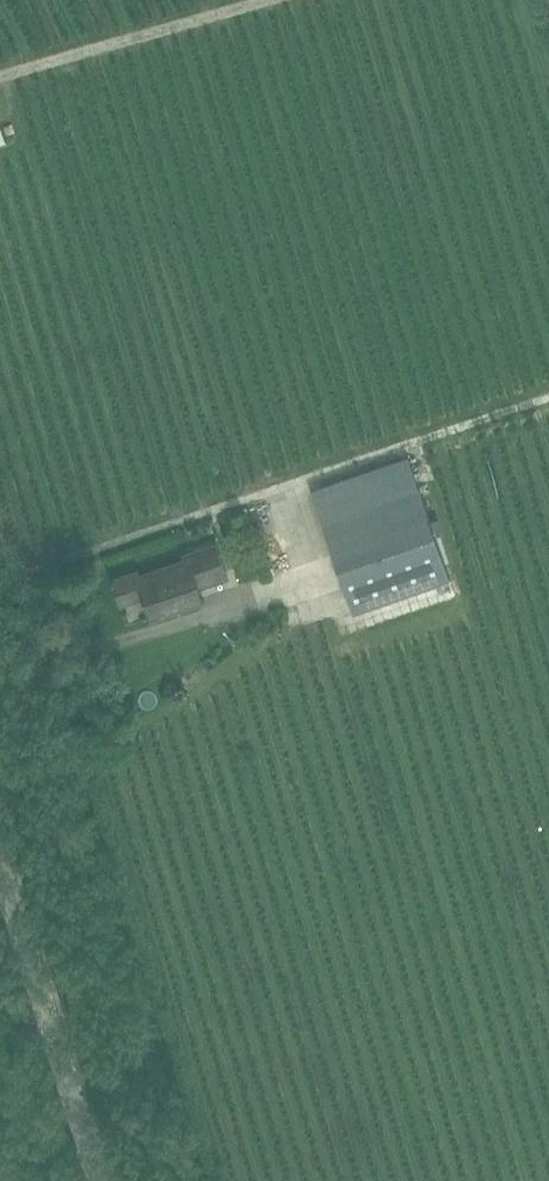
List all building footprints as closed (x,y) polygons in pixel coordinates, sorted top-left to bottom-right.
[(453,577),(410,457),(313,492),(356,612),(453,577)] [(120,606),(145,597),(151,614),(200,598),(196,586),(226,576),(215,543),(186,553),(187,557),(141,572),(140,569),(112,579),(120,606)]
